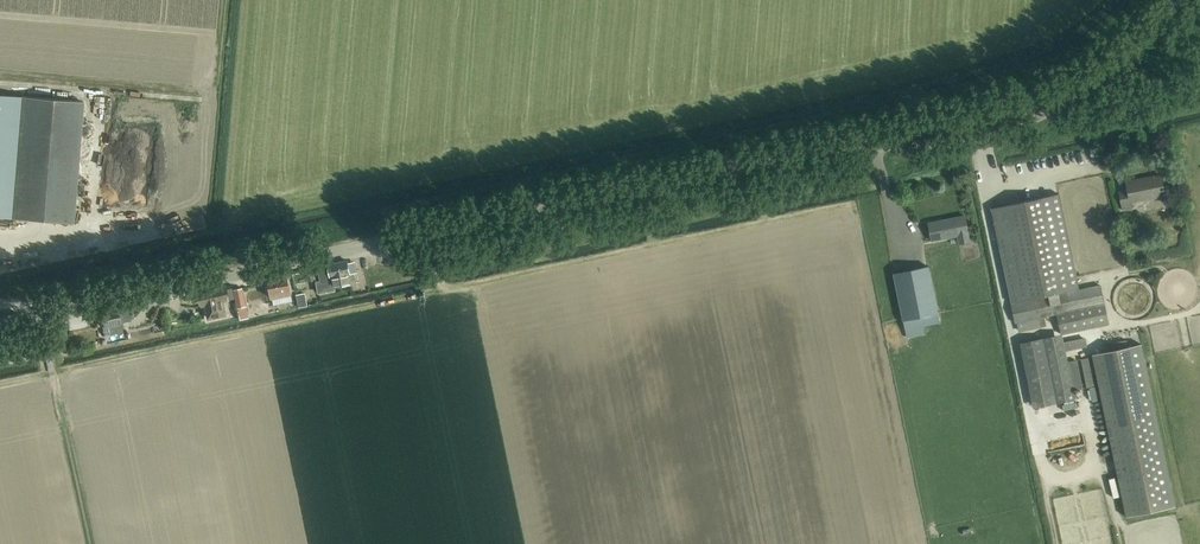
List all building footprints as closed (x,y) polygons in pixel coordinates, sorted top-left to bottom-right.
[(0,95),(0,217),(74,223),(84,102),(0,95)] [(1132,209),(1131,203),(1165,196),(1161,175),(1126,182),(1128,191),(1119,193),(1123,211),(1132,209)] [(1034,408),(1075,399),(1073,390),(1067,362),(1065,352),(1063,342),(1062,335),(1109,325),(1101,285),(1079,289),(1076,276),(1059,194),(991,209),(1011,303),(1015,324),(1017,324),(1019,332),(1047,326),(1045,317),(1057,315),(1061,335),(1020,343),(1034,408)] [(960,244),(970,242),(965,216),(928,224),(932,241),(958,236),(960,244)] [(332,279),(334,285),(334,287),(350,284),(348,274),(358,272),(355,262),(347,263),(347,261),(328,265),(331,279),(332,279)] [(894,274),(903,319),(905,329),(940,322),(928,267),(894,274)] [(267,278),(272,298),(291,294),(287,273),(267,278)] [(202,291),(207,312),(209,318),(227,314),(226,308),(221,287),(202,291)] [(244,288),(234,290),(235,295),(238,308),(240,320),(246,318),(250,318),(247,306),(244,288)] [(326,290),(327,297),(339,294),(338,288),(326,290)] [(99,314),(104,335),(104,337),(123,332),(121,323),(131,321),(128,309),(118,311),(118,310),(99,314)] [(1086,337),(1063,342),(1065,352),(1088,347),(1086,337)] [(1141,344),(1092,354),(1126,517),(1176,507),(1141,344)] [(1090,357),(1081,359),(1087,387),(1096,386),(1090,357)] [(1077,360),(1067,362),(1073,390),(1083,388),(1077,360)]
